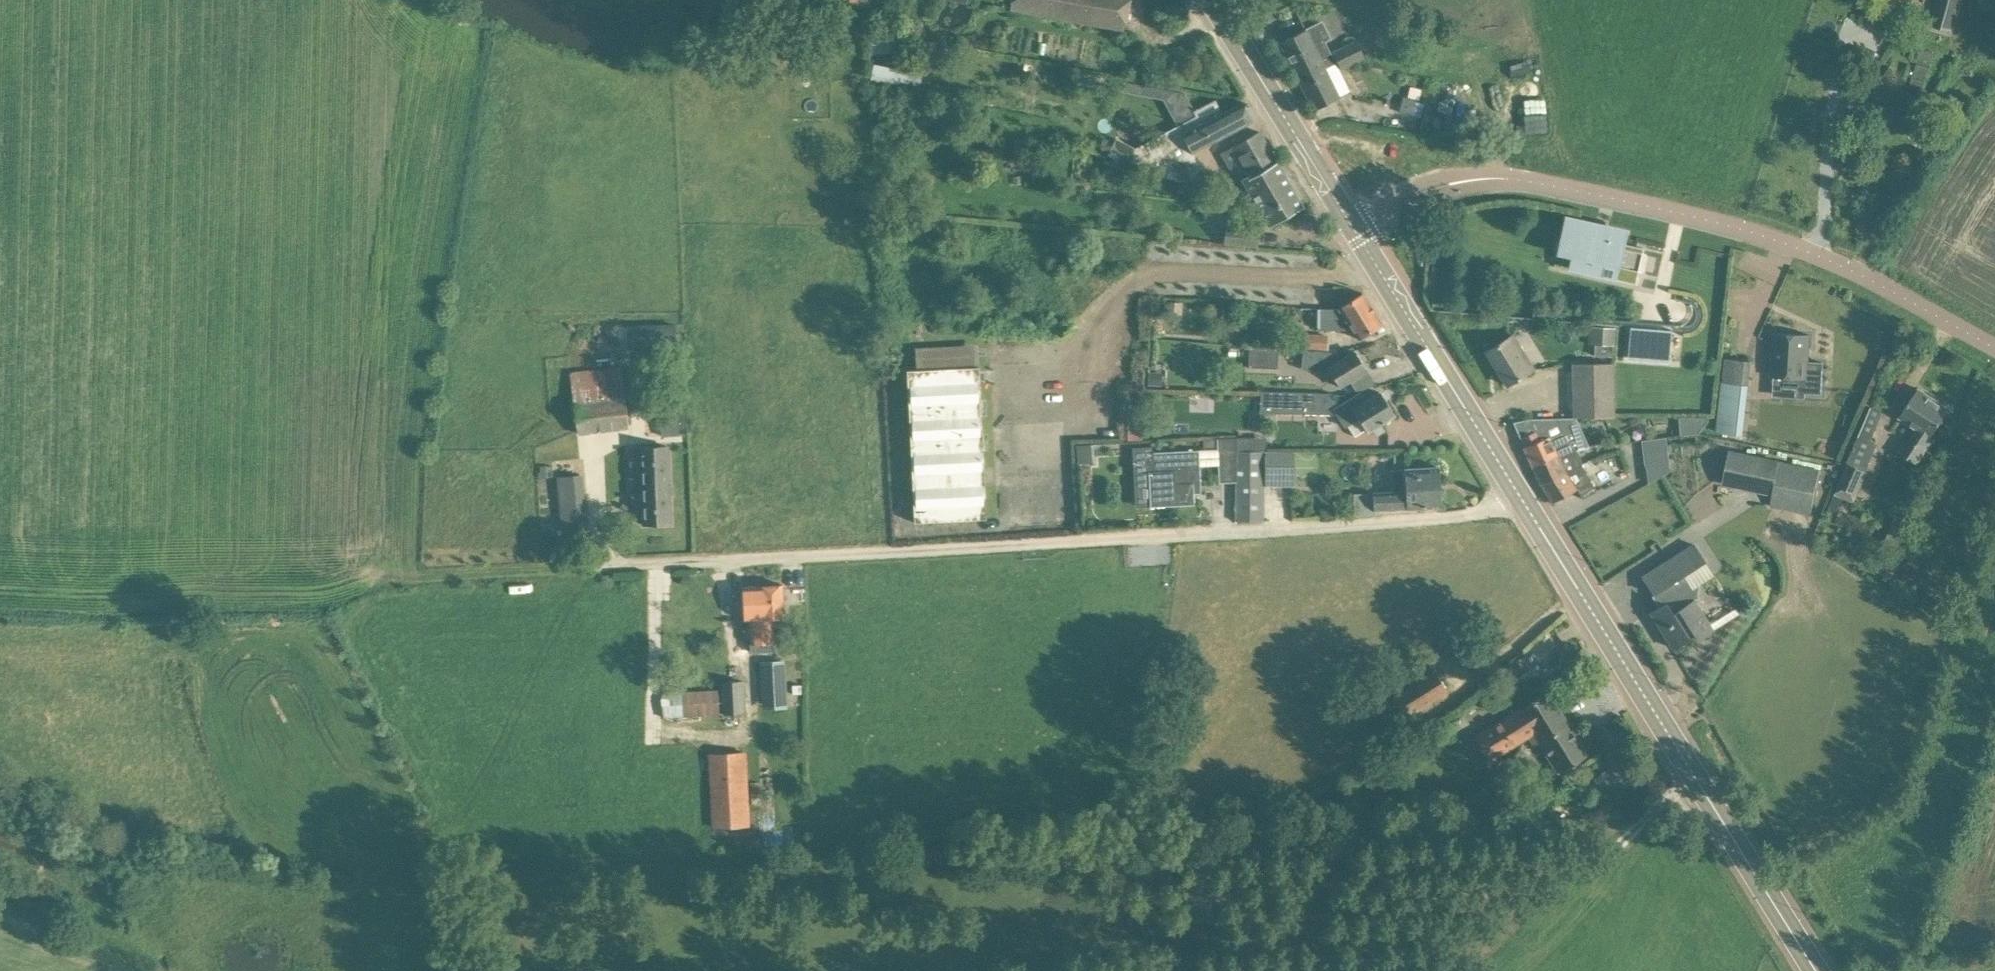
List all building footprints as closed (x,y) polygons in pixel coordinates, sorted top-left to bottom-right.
[(1010,9),(1124,29),(1129,0),(1012,0),(1010,9)] [(1929,25),(1954,32),(1963,0),(1936,0),(1929,25)] [(1291,65),(1327,47),(1324,41),(1330,38),(1322,22),(1306,30),(1306,29),(1280,42),(1291,65)] [(872,33),(871,51),(889,52),(890,34),(872,33)] [(1328,74),(1325,68),(1336,62),(1340,70),(1365,57),(1356,40),(1330,53),(1327,47),(1291,65),(1302,87),(1328,74)] [(1931,52),(1921,50),(1918,60),(1929,62),(1931,52)] [(870,80),(918,89),(921,73),(874,63),(870,80)] [(1340,97),(1329,75),(1328,74),(1302,87),(1314,110),(1340,97)] [(1211,144),(1235,130),(1253,121),(1243,101),(1222,112),(1215,99),(1193,111),(1196,116),(1136,148),(1117,138),(1112,149),(1155,173),(1174,179),(1185,179),(1207,178),(1193,154),(1211,144)] [(1277,161),(1260,131),(1223,153),(1232,168),(1246,160),(1253,172),(1254,174),(1277,161)] [(1269,225),(1289,214),(1303,206),(1277,161),(1254,174),(1253,172),(1242,178),(1250,192),(1242,196),(1248,207),(1256,202),(1269,225)] [(1566,220),(1563,236),(1573,238),(1569,256),(1614,267),(1612,278),(1635,283),(1643,248),(1622,243),(1624,233),(1566,220)] [(1318,328),(1345,328),(1350,325),(1358,338),(1382,323),(1363,293),(1339,308),(1318,308),(1318,328)] [(1181,314),(1182,302),(1166,301),(1166,313),(1181,314)] [(630,354),(678,353),(677,324),(629,325),(630,354)] [(1615,345),(1616,327),(1589,325),(1588,344),(1615,345)] [(1628,355),(1669,359),(1671,330),(1631,326),(1628,355)] [(1775,332),(1772,376),(1807,378),(1809,334),(1775,332)] [(1533,369),(1512,334),(1486,350),(1507,385),(1533,369)] [(1328,335),(1314,335),(1299,335),(1298,347),(1306,347),(1327,349),(1328,335)] [(985,498),(978,366),(978,344),(914,347),(916,369),(907,369),(914,522),(986,518),(985,498)] [(1327,351),(1327,349),(1306,347),(1304,368),(1330,372),(1339,386),(1366,369),(1355,351),(1342,359),(1338,352),(1327,351)] [(1725,358),(1722,382),(1749,386),(1753,361),(1725,358)] [(1573,362),(1574,417),(1614,417),(1614,362),(1573,362)] [(620,365),(569,372),(577,434),(628,427),(620,365)] [(1148,384),(1162,385),(1162,373),(1148,372),(1148,384)] [(1918,464),(1924,455),(1935,438),(1932,436),(1950,408),(1919,388),(1908,405),(1900,417),(1919,429),(1912,440),(1908,438),(1899,451),(1918,464)] [(1261,391),(1260,412),(1339,413),(1346,424),(1354,436),(1366,429),(1367,430),(1377,424),(1394,413),(1381,392),(1365,401),(1360,392),(1343,403),(1338,406),(1331,392),(1261,391)] [(1862,427),(1873,432),(1883,413),(1872,407),(1862,427)] [(1127,439),(1142,439),(1142,425),(1126,425),(1127,439)] [(1572,452),(1576,450),(1574,446),(1570,448),(1563,430),(1540,440),(1536,431),(1521,438),(1526,447),(1525,447),(1533,465),(1556,455),(1557,458),(1565,454),(1566,455),(1572,452)] [(1264,437),(1218,437),(1218,449),(1218,451),(1218,462),(1219,482),(1235,481),(1235,520),(1263,521),(1263,484),(1264,450),(1264,437)] [(1665,455),(1679,454),(1678,441),(1664,441),(1665,455)] [(1199,463),(1199,450),(1152,452),(1151,445),(1131,446),(1132,461),(1136,461),(1137,485),(1149,484),(1150,506),(1194,504),(1193,483),(1200,483),(1199,463)] [(641,459),(632,460),(632,478),(641,478),(642,492),(633,492),(634,510),(643,510),(643,524),(671,523),(668,447),(640,448),(641,459)] [(1729,450),(1722,482),(1773,493),(1770,505),(1810,514),(1820,470),(1729,450)] [(1572,468),(1566,455),(1565,454),(1557,458),(1556,455),(1533,465),(1541,483),(1553,502),(1577,489),(1582,498),(1596,491),(1581,463),(1572,468)] [(1847,461),(1834,494),(1856,502),(1868,469),(1847,461)] [(1374,510),(1441,507),(1439,466),(1395,469),(1396,491),(1373,492),(1374,510)] [(558,478),(562,532),(586,530),(582,476),(558,478)] [(1694,544),(1642,576),(1653,594),(1657,591),(1664,603),(1650,612),(1672,647),(1694,633),(1698,639),(1713,629),(1688,591),(1692,588),(1683,574),(1704,561),(1694,544)] [(784,617),(783,604),(782,584),(743,586),(744,618),(750,618),(751,644),(773,642),(772,618),(784,617)] [(763,695),(786,693),(783,661),(761,662),(763,695)] [(1404,716),(1447,690),(1434,670),(1392,696),(1404,716)] [(725,714),(744,713),(742,680),(722,682),(725,714)] [(662,717),(719,713),(717,689),(661,693),(662,717)] [(1588,754),(1552,697),(1548,691),(1519,709),(1533,731),(1528,734),(1535,745),(1539,743),(1558,773),(1588,754)] [(1489,758),(1528,734),(1533,731),(1519,709),(1476,736),(1489,758)] [(750,825),(746,751),(708,753),(712,827),(750,825)] [(1518,785),(1509,770),(1490,782),(1505,807),(1524,796),(1517,785),(1518,785)]
